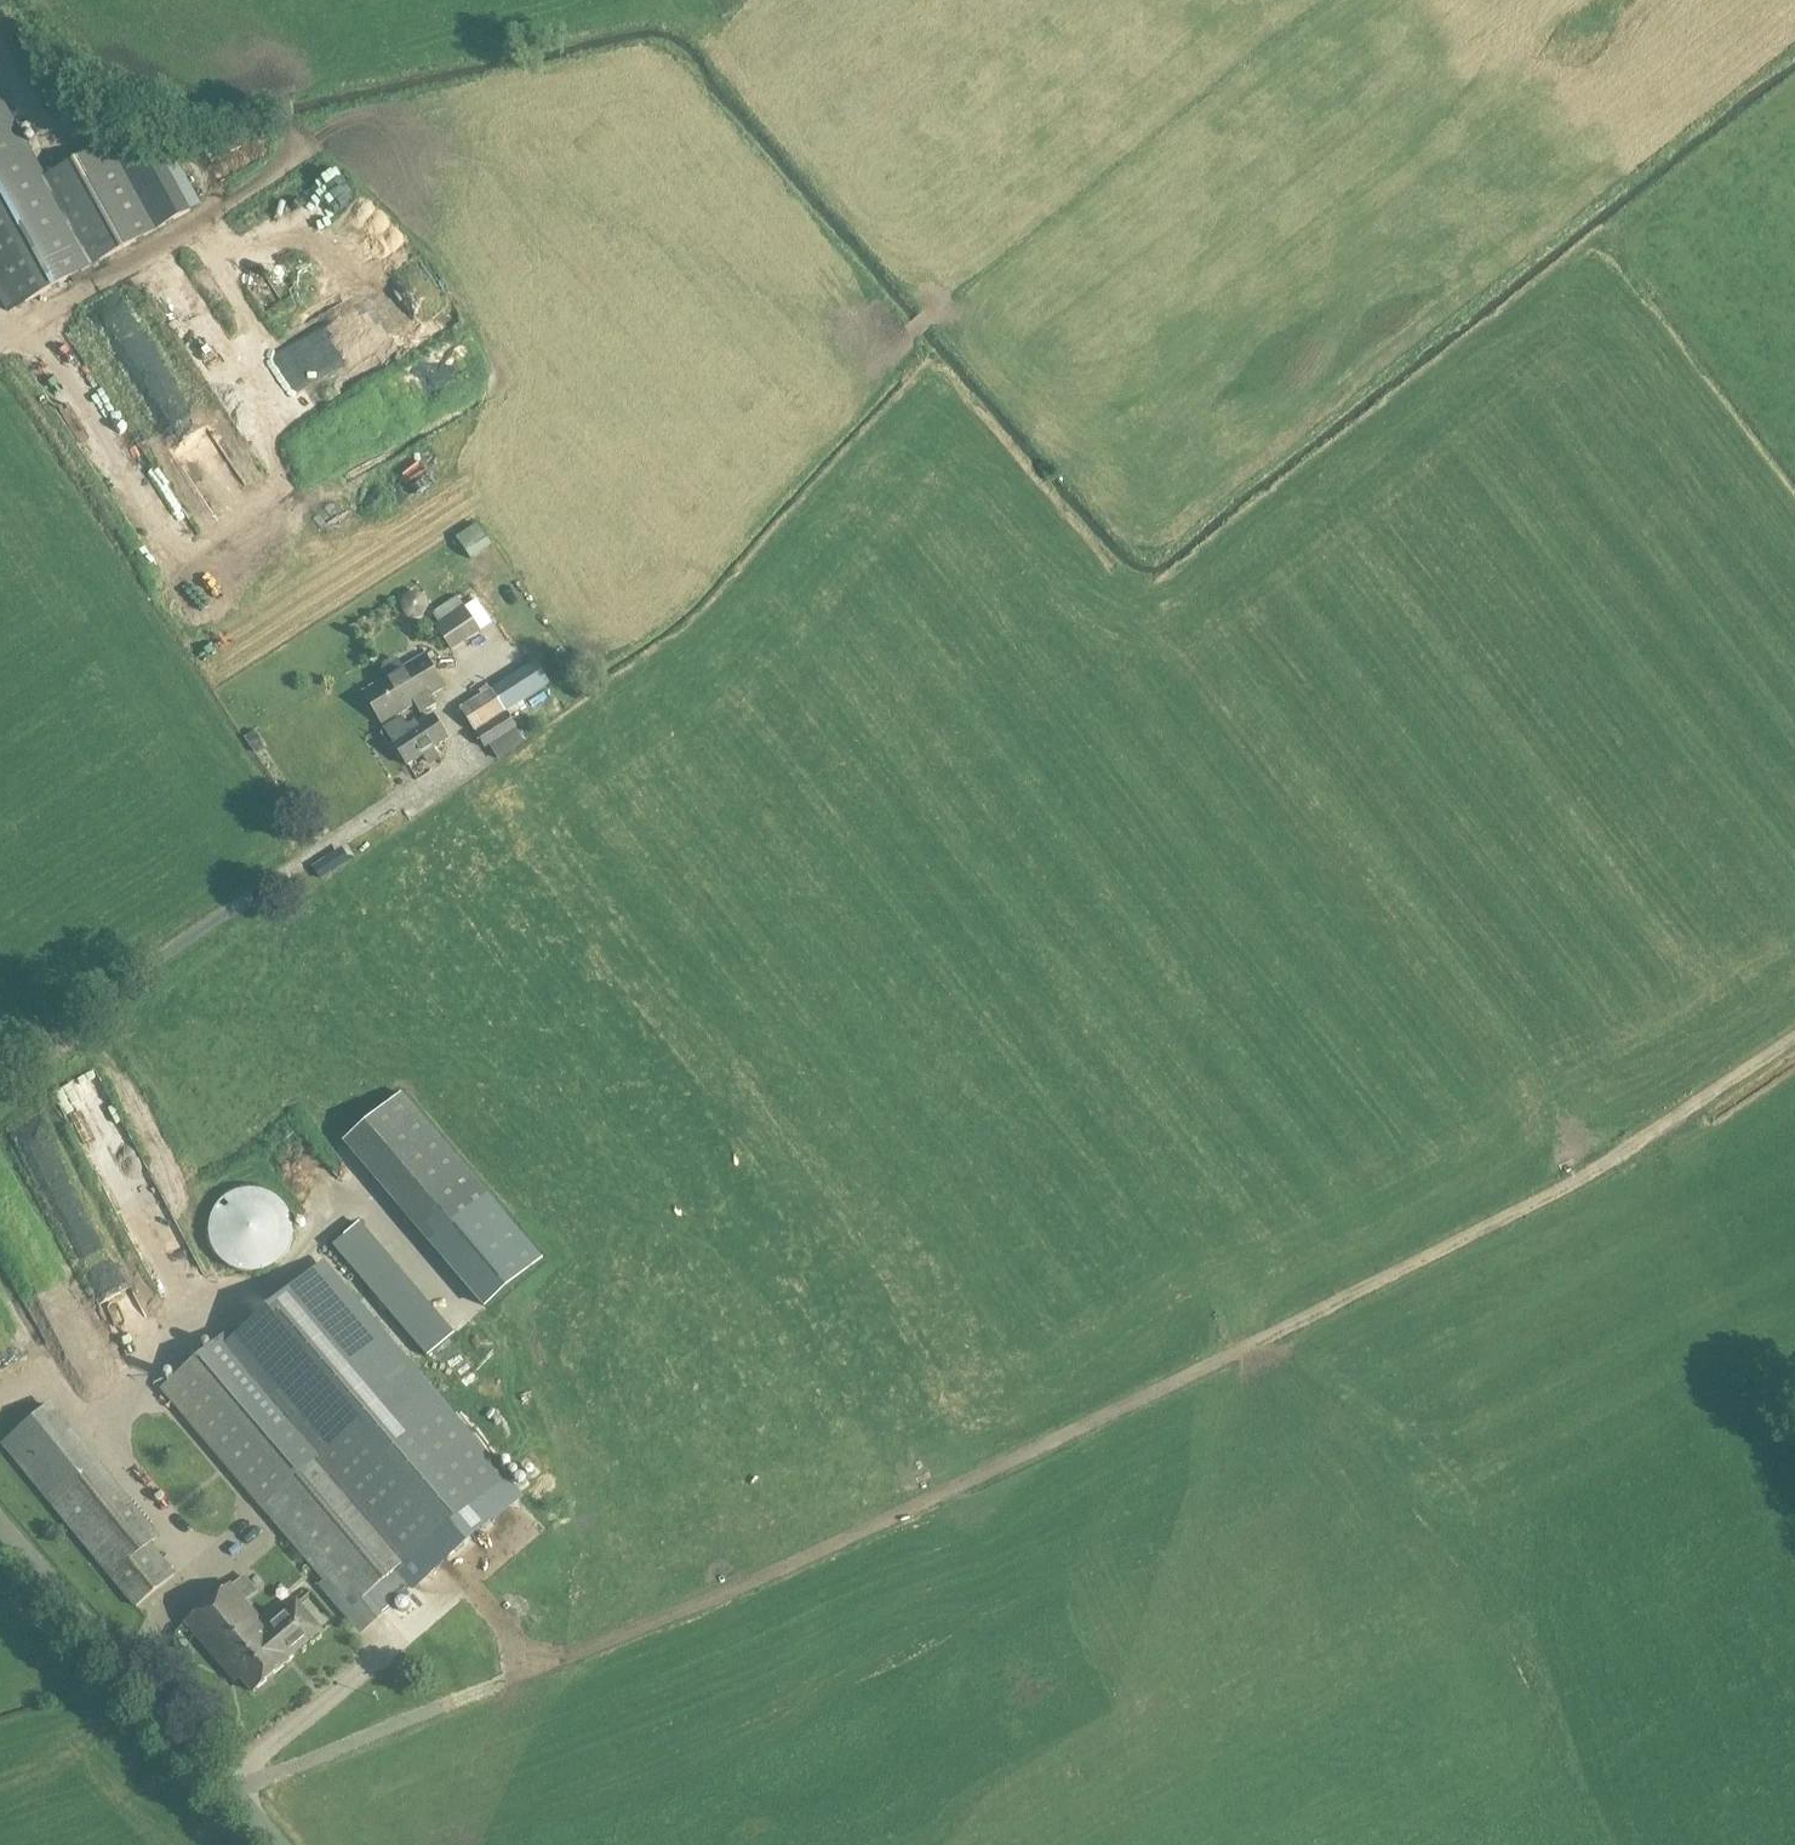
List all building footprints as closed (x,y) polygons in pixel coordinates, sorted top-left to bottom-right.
[(9,311),(89,268),(42,182),(0,104),(0,294),(9,311)] [(120,165),(109,145),(42,182),(89,268),(192,212),(155,145),(120,165)] [(316,332),(289,338),(292,349),(319,343),(316,332)] [(478,524),(456,538),(471,560),(492,546),(478,524)] [(480,630),(466,608),(435,629),(450,650),(480,630)] [(398,716),(400,720),(404,725),(413,719),(408,711),(417,705),(422,714),(437,705),(432,696),(444,689),(425,657),(364,693),(383,725),(398,716)] [(512,676),(461,709),(479,736),(508,717),(506,714),(518,705),(526,699),(512,676)] [(524,743),(508,717),(479,736),(487,749),(490,747),(499,761),(524,743)] [(404,725),(400,720),(386,729),(408,766),(424,756),(427,762),(437,756),(433,750),(448,741),(434,718),(418,727),(413,719),(404,725)] [(258,728),(245,736),(256,753),(268,745),(258,728)] [(342,848),(313,867),(321,880),(351,861),(342,848)] [(404,1210),(487,1308),(544,1260),(462,1162),(404,1210)] [(110,1186),(158,1284),(173,1277),(176,1285),(192,1277),(140,1171),(110,1186)] [(237,1261),(267,1236),(251,1216),(220,1241),(237,1261)] [(229,1335),(166,1388),(199,1426),(216,1446),(265,1504),(354,1609),(367,1624),(391,1604),(391,1603),(515,1498),(444,1414),(410,1374),(322,1270),(236,1343),(229,1335)] [(84,1376),(97,1361),(87,1352),(74,1366),(84,1376)] [(52,1403),(2,1443),(52,1505),(94,1557),(86,1563),(101,1581),(109,1575),(135,1608),(177,1575),(152,1545),(160,1538),(101,1465),(52,1403)] [(286,1661),(321,1631),(296,1602),(267,1628),(231,1587),(188,1624),(236,1680),(240,1677),(254,1694),(289,1664),(286,1661)]
